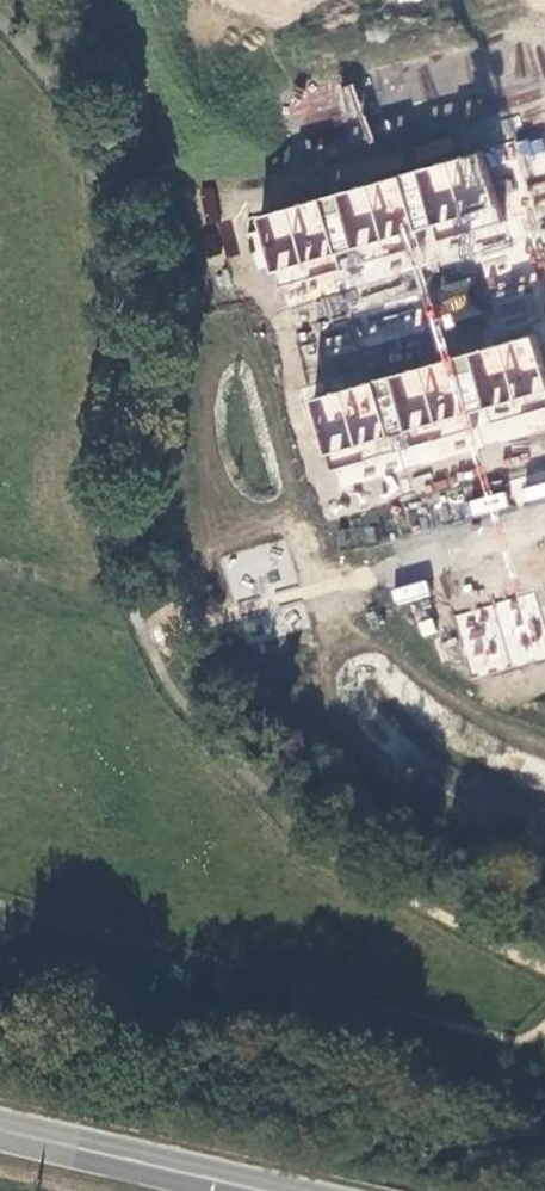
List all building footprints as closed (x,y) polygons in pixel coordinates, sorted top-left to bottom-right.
[(260,217),(278,280),(502,216),(484,153),(260,217)] [(438,320),(470,315),(465,282),(433,287),(438,320)] [(544,429),(544,365),(536,334),(314,399),(340,489),(544,429)] [(544,496),(544,470),(522,472),(525,498),(544,496)] [(503,493),(470,498),(473,513),(505,508),(503,493)] [(426,581),(391,587),(394,604),(429,598),(426,581)] [(495,607),(513,669),(544,659),(544,629),(535,595),(495,607)] [(473,680),(513,669),(495,607),(455,618),(473,680)]
